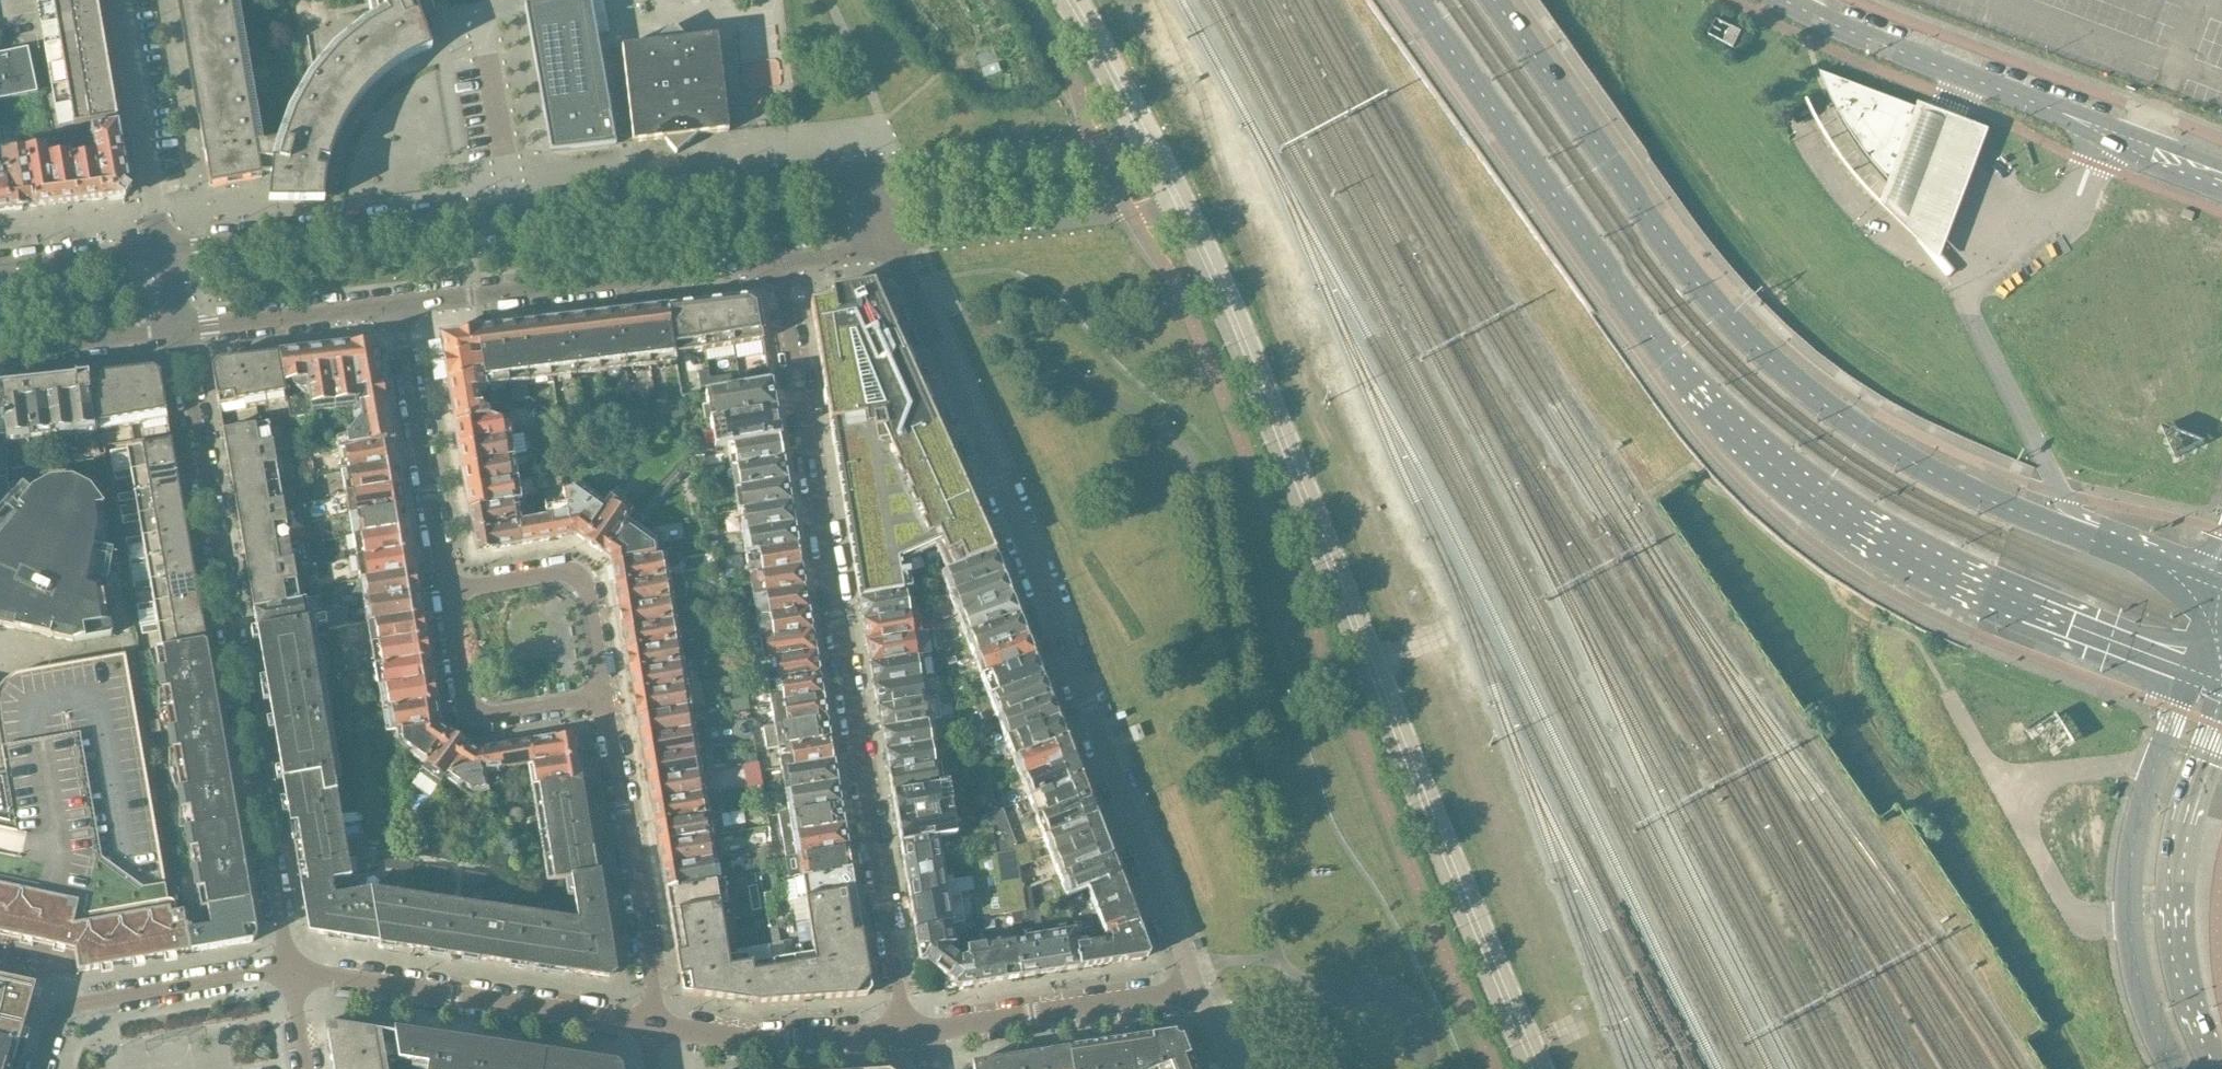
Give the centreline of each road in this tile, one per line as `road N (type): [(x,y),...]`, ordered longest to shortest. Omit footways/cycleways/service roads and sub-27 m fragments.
road 1 (secondary): [(1411,0),(1690,388),(1777,474),(1935,573),(2193,675)]
road 2 (secondary): [(2221,591),(1942,480),(1801,386),(1695,280),(1492,0)]
road 3 (secondary): [(1536,1068),(1183,212)]
road 4 (residential): [(1203,993),(1003,486),(898,249)]
road 5 (residential): [(785,268),(918,1037)]
road 6 (residential): [(869,170),(165,253)]
road 7 (residential): [(181,334),(288,968)]
road 8 (secondary): [(2193,675),(2138,833),(2133,885),(2144,988),(2177,1068)]
road 9 (residential): [(401,308),(785,268)]
road 10 (residential): [(288,968),(652,1026)]
road 11 (secondary): [(2218,1068),(2187,985),(2175,912),(2187,815),(2221,722)]
road 12 (unclassified): [(2109,137),(1782,0)]
road 13 (residential): [(652,1026),(654,988),(601,696)]
road 14 (residential): [(288,968),(69,1007),(56,1016),(39,1068)]
road 15 (residential): [(918,1037),(1203,993)]
road 16 (residential): [(898,249),(1183,212)]
road 17 (residential): [(447,591),(401,308)]
road 18 (residential): [(1143,132),(869,170)]
road 19 (residential): [(652,1026),(762,1042),(918,1037)]
road 20 (residential): [(601,696),(473,718),(463,710),(447,591)]
road 21 (residential): [(165,253),(119,0)]
road 22 (residential): [(601,696),(587,586),(560,571),(447,591)]
road 23 (residential): [(181,334),(401,308)]
road 24 (residential): [(0,352),(181,334)]
road 25 (residential): [(165,253),(0,269)]
road 26 (residential): [(2221,183),(2109,137)]

